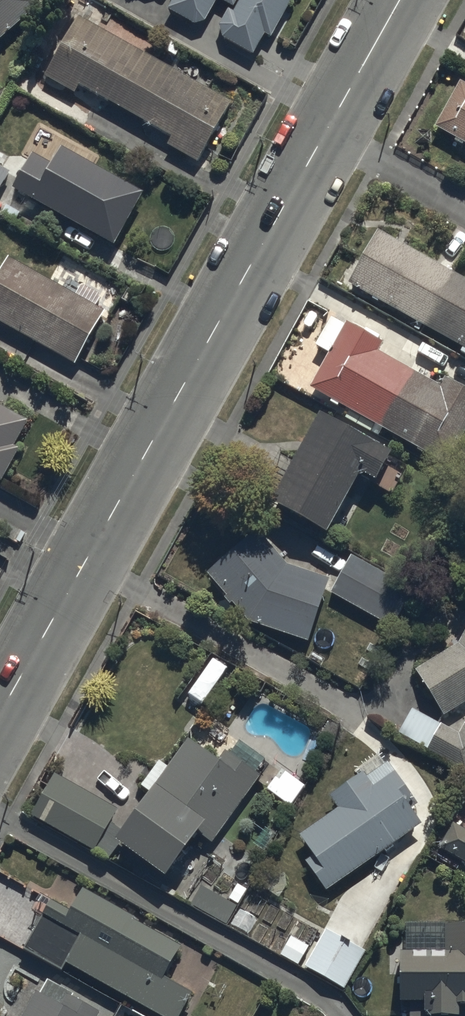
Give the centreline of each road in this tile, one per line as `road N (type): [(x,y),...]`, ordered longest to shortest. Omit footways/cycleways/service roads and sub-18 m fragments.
road 1 (tertiary): [(399,0),(0,712)]
road 2 (residential): [(344,1015),(0,814)]

